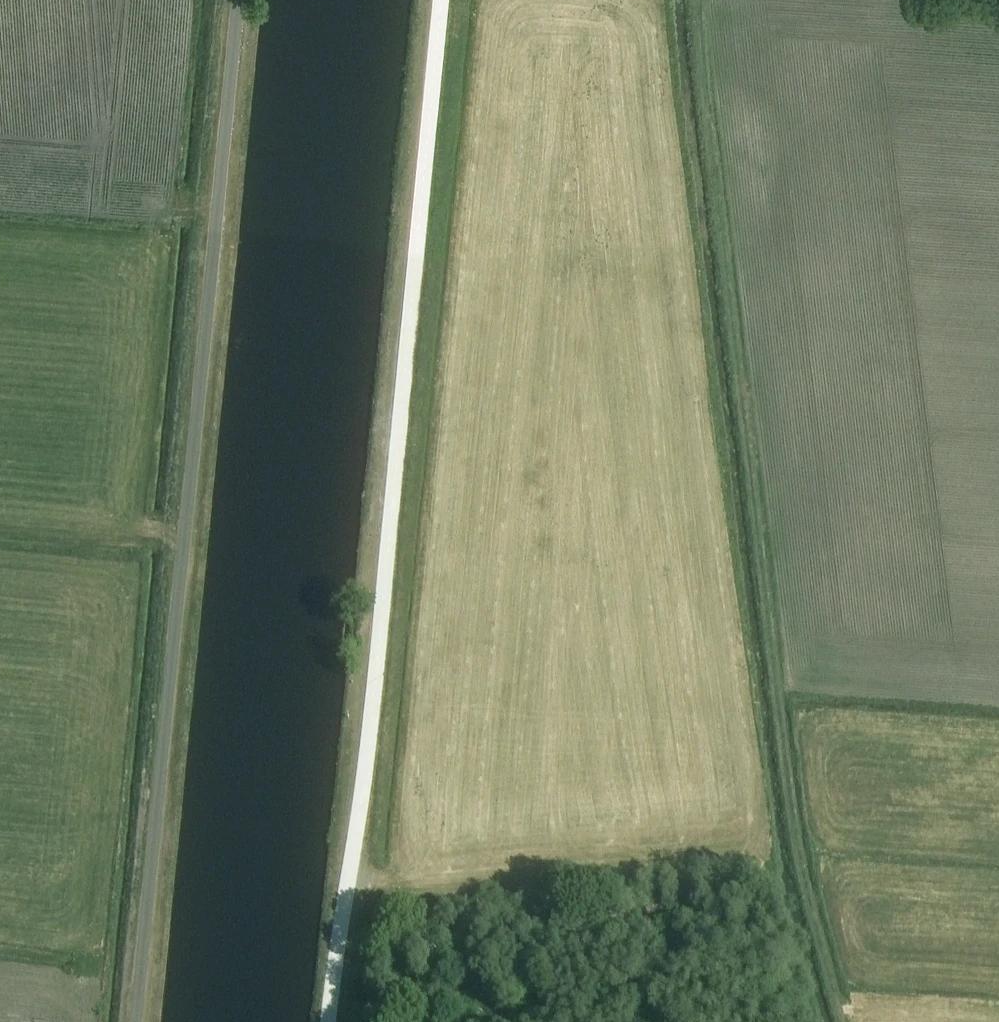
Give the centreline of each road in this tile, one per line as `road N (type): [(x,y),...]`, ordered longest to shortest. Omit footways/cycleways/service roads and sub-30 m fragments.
road 1 (track): [(845,1021),(806,871),(698,0)]
road 2 (unclassified): [(135,1021),(241,0)]

